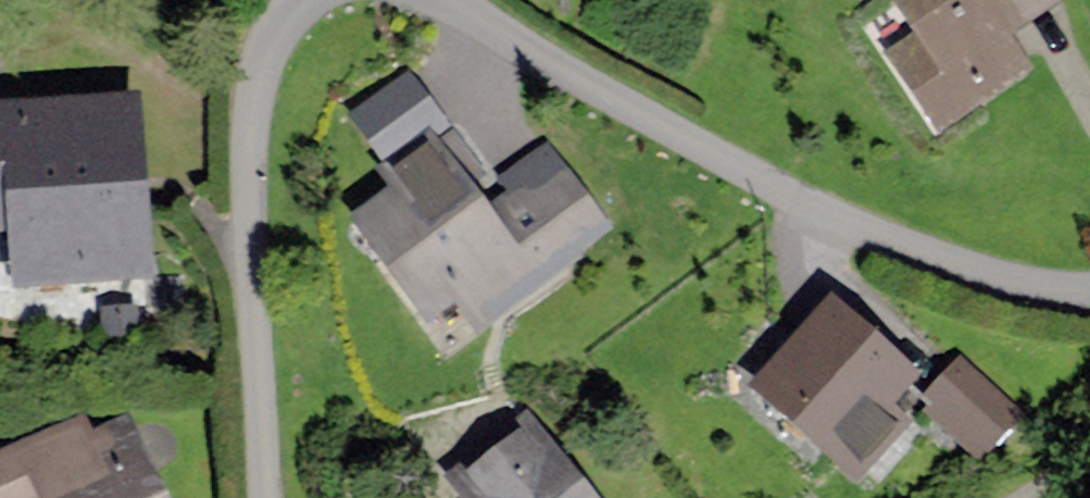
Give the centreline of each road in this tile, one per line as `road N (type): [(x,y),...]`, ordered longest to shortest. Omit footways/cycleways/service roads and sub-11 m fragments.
road 1 (residential): [(1089,292),(920,249),(809,203),(437,0)]
road 2 (residential): [(305,0),(264,60),(251,139),(264,497)]

